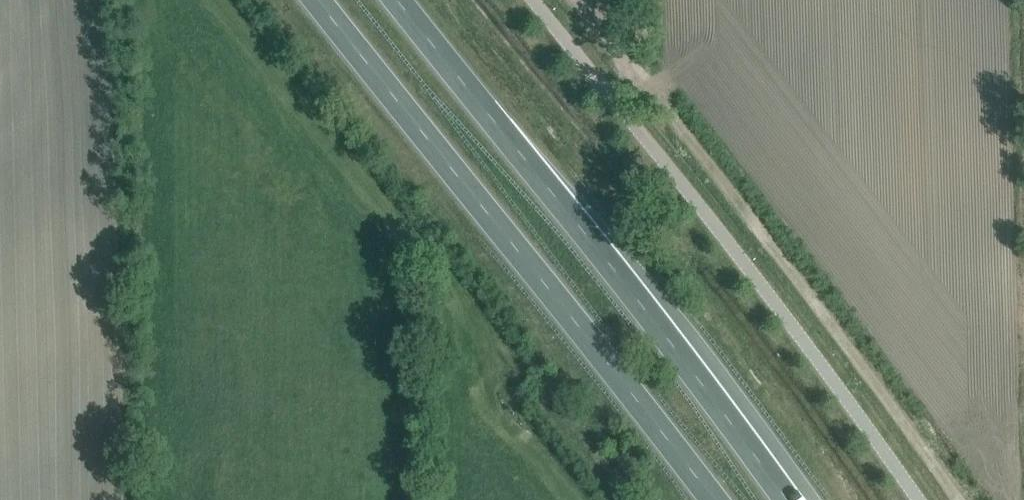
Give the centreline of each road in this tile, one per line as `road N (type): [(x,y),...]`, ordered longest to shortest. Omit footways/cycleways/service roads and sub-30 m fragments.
road 1 (trunk): [(318,0),(714,499)]
road 2 (trunk): [(786,499),(398,0)]
road 3 (track): [(958,499),(831,321),(577,0)]

